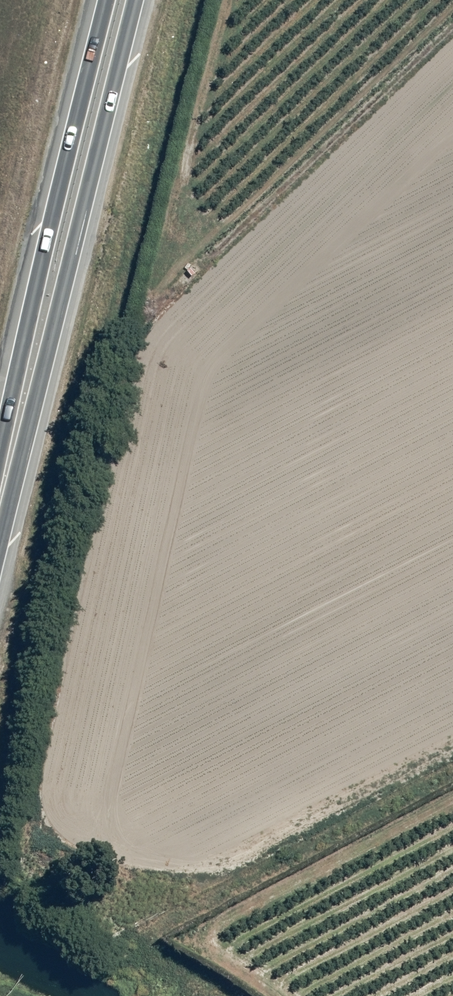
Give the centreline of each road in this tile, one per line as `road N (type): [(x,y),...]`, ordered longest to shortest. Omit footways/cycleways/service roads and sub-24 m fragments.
road 1 (trunk): [(135,0),(0,532)]
road 2 (trunk): [(0,417),(106,0)]

